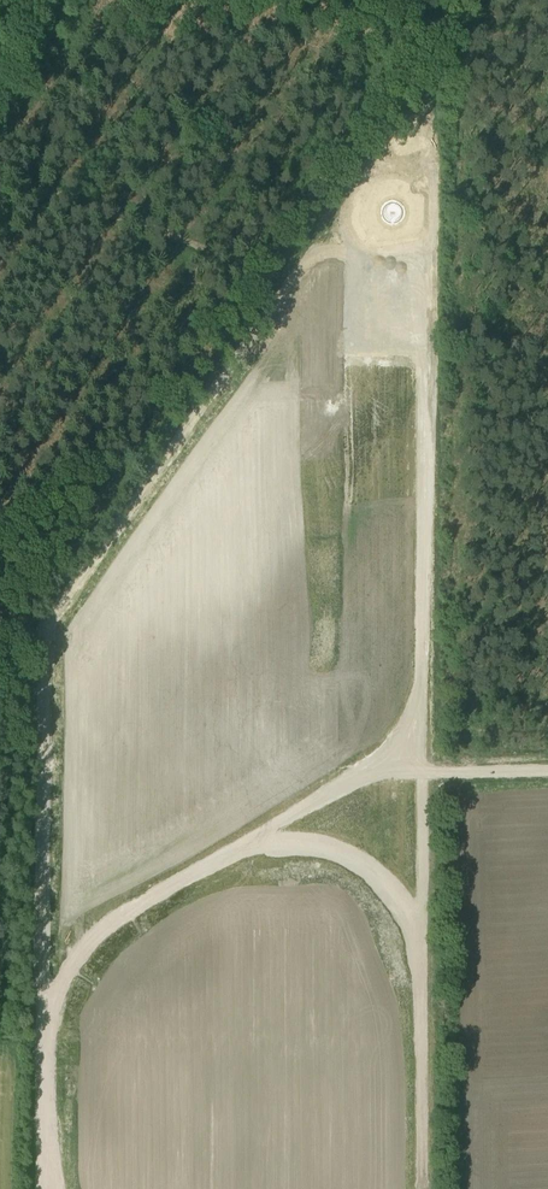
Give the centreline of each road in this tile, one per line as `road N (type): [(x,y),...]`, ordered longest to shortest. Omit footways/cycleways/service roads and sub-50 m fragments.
road 1 (track): [(547,771),(423,774),(431,262)]
road 2 (track): [(423,774),(344,785),(164,893),(87,951),(60,1004),(69,1188)]

